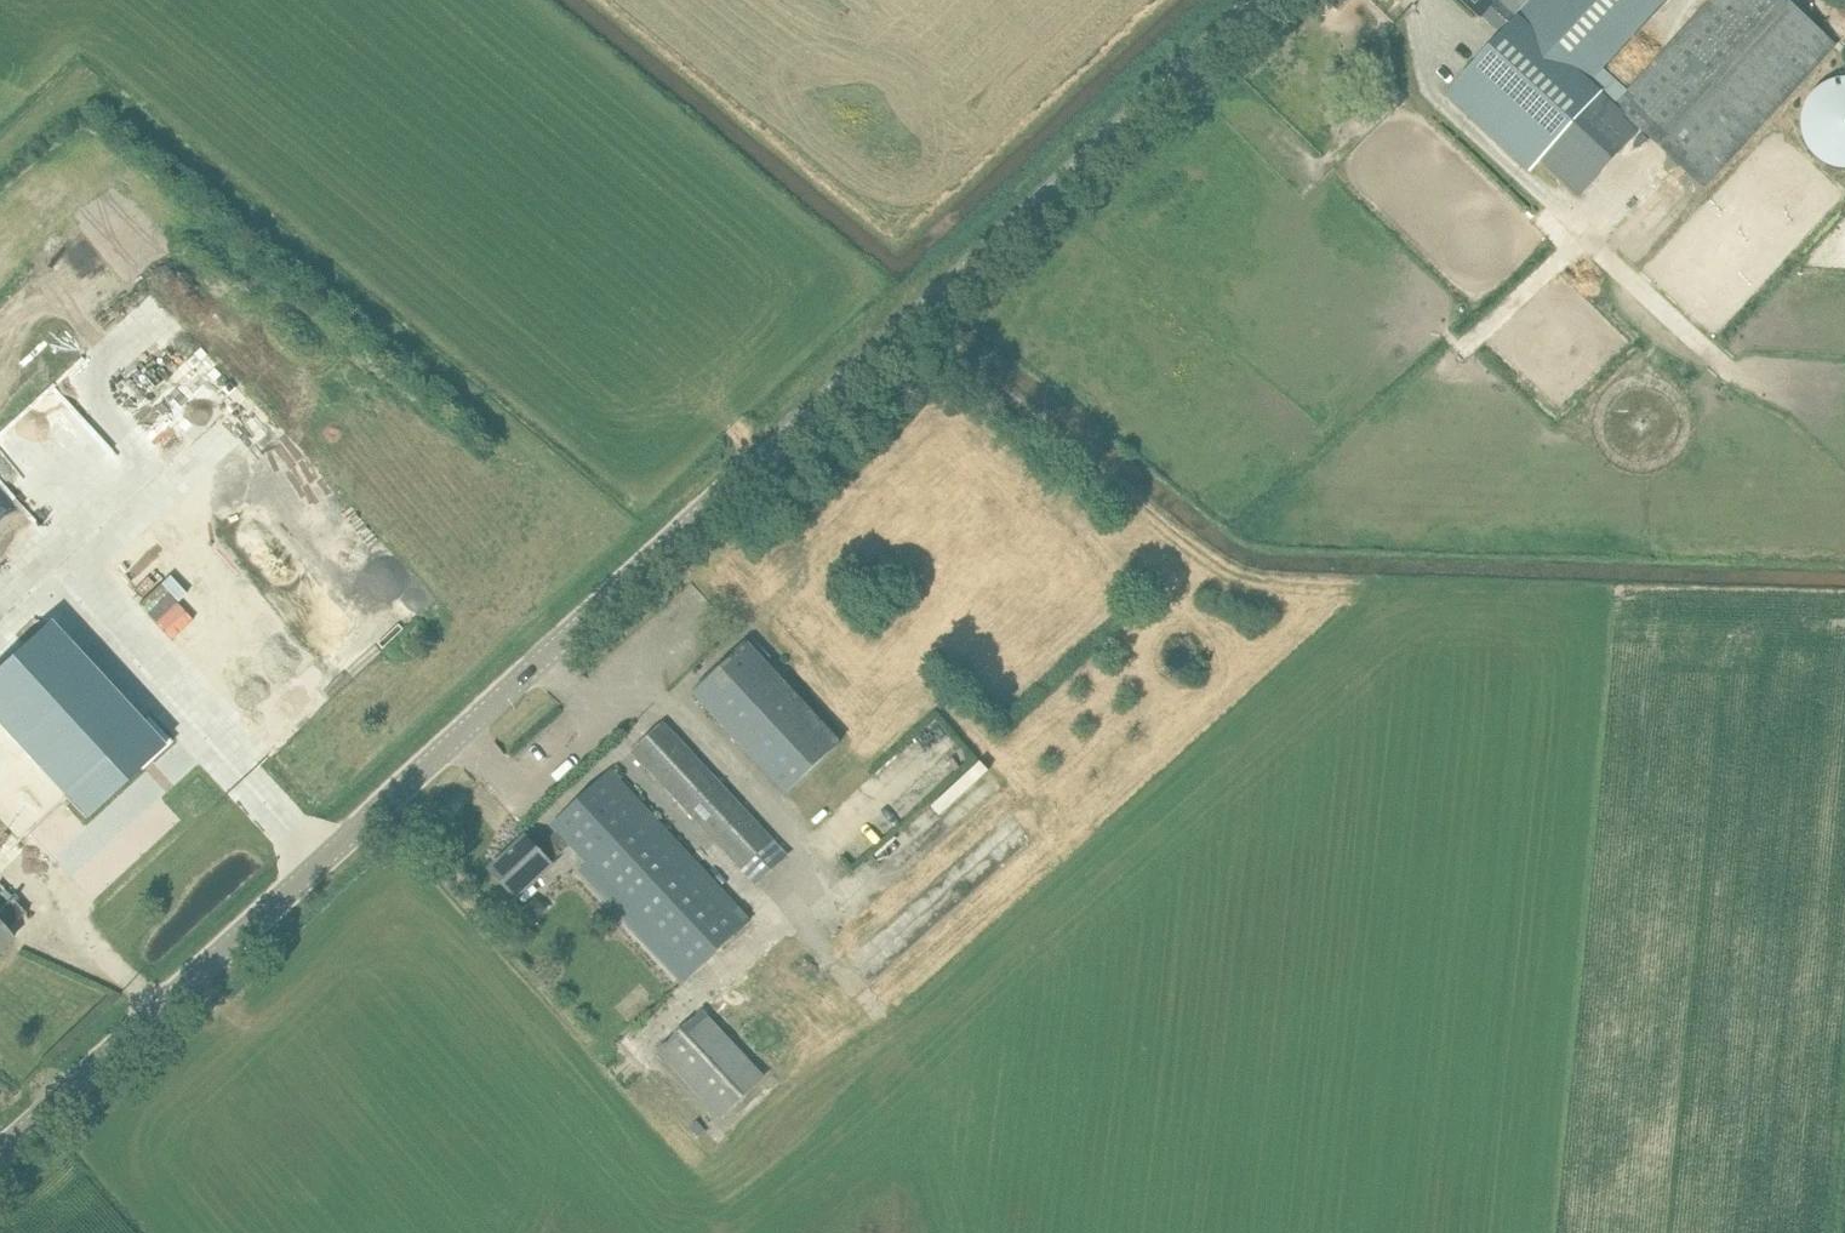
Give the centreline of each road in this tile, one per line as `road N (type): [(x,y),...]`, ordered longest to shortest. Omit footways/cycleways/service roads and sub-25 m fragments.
road 1 (tertiary): [(0,1153),(1262,0)]

